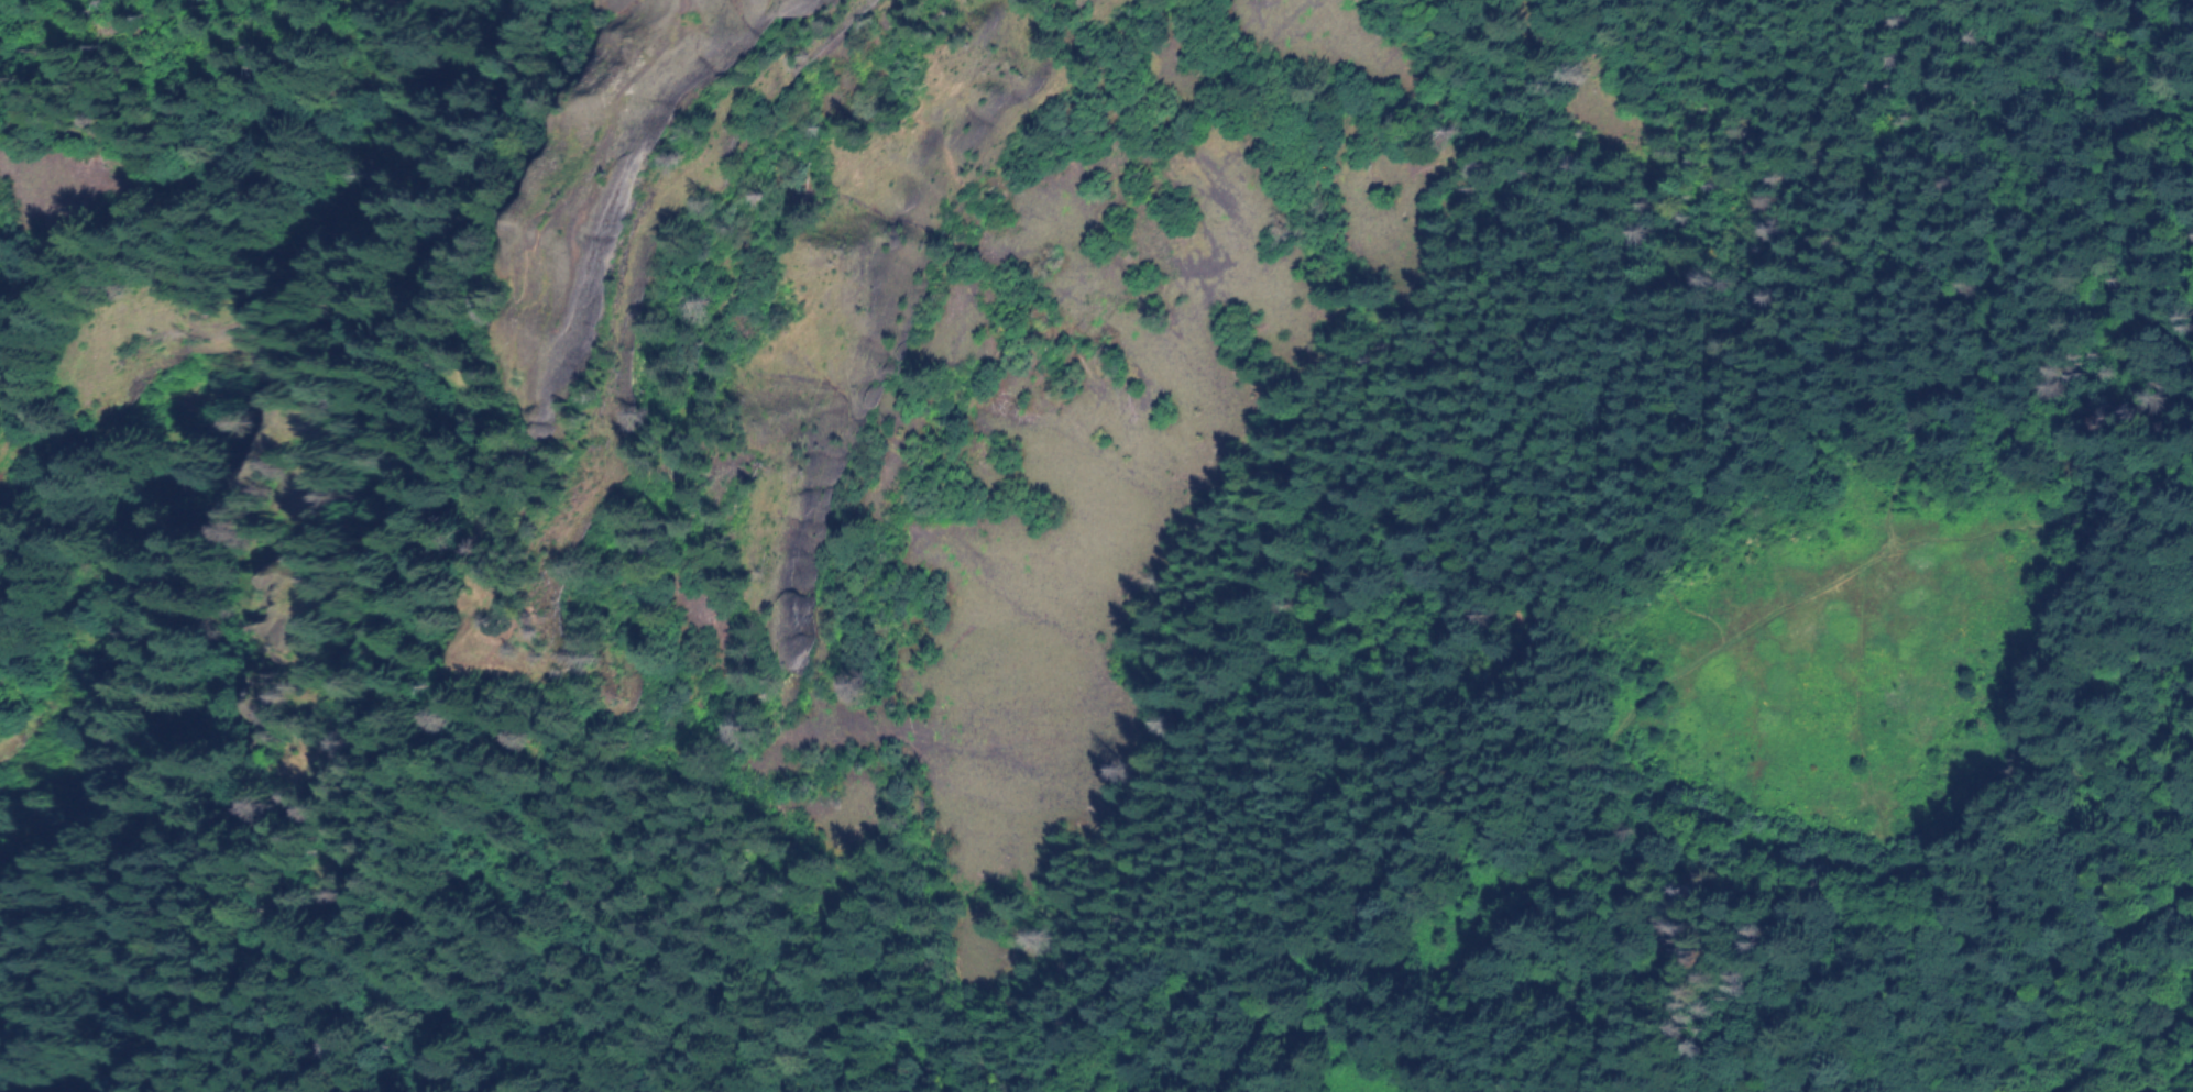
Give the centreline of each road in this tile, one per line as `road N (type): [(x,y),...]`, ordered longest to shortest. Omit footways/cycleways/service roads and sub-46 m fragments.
road 1 (track): [(1320,1091),(1313,1047),(1335,974),(1369,963),(1439,962),(1494,937),(1545,891),(1582,834),(1620,724),(1653,688),(1867,558),(1926,537),(2046,520)]

